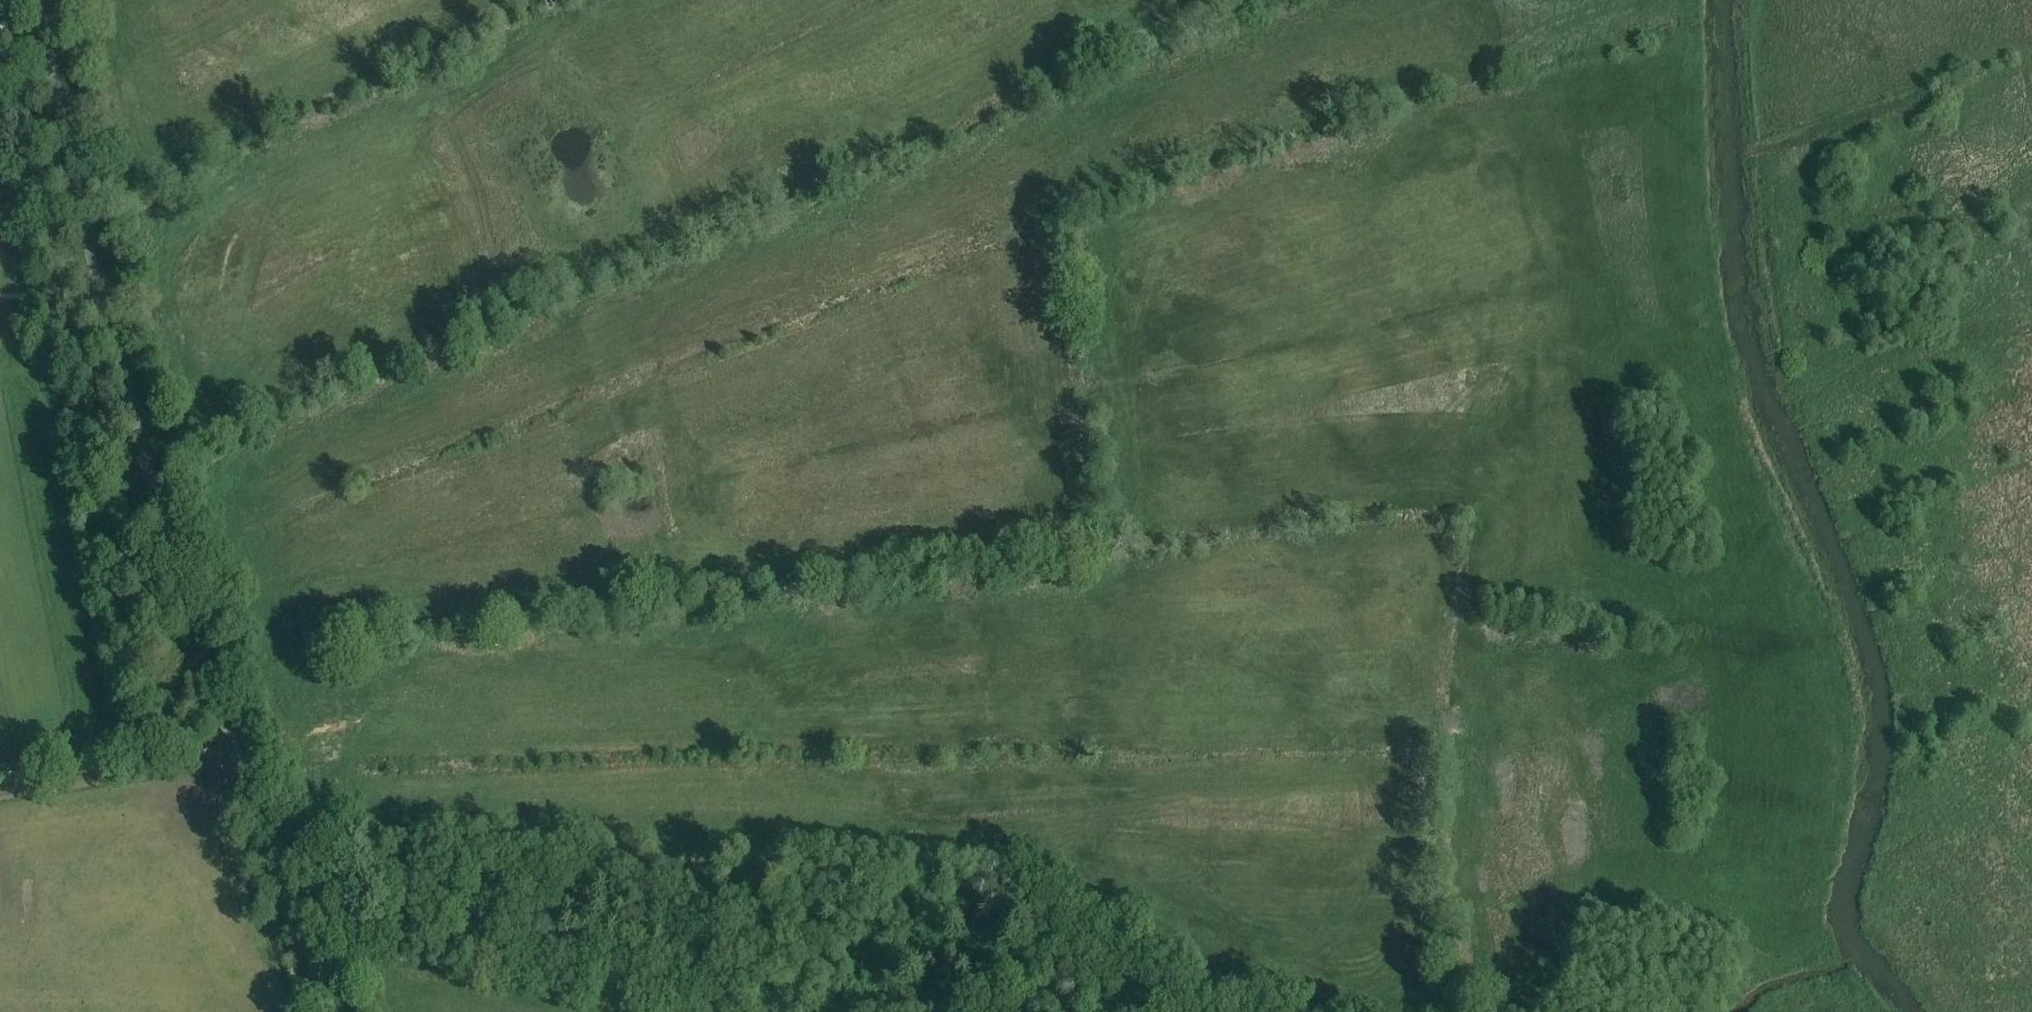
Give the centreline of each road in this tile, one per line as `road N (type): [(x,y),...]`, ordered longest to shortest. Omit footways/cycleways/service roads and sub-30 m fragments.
road 1 (unclassified): [(331,1011),(236,758),(162,518),(97,279),(38,0)]

